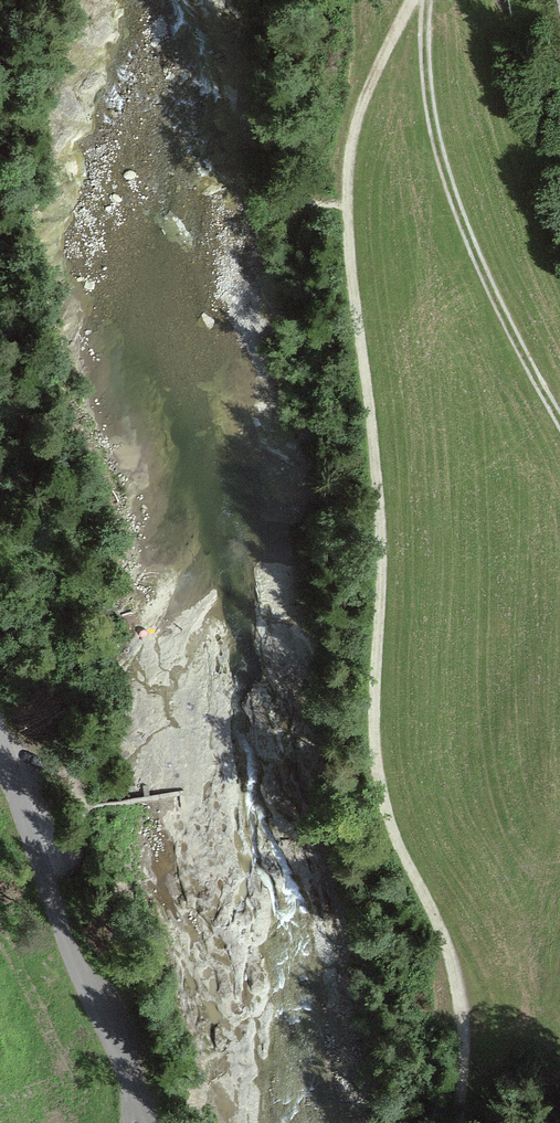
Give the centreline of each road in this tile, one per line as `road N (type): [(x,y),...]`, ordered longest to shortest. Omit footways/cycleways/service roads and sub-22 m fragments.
road 1 (track): [(458,1122),(466,1045),(451,951),(392,831),(380,773),(378,513),(350,280),(351,160),(366,99),(416,0)]
road 2 (track): [(559,417),(493,291),(449,181),(434,106),(434,0)]
road 3 (track): [(0,725),(85,973),(156,1122)]

